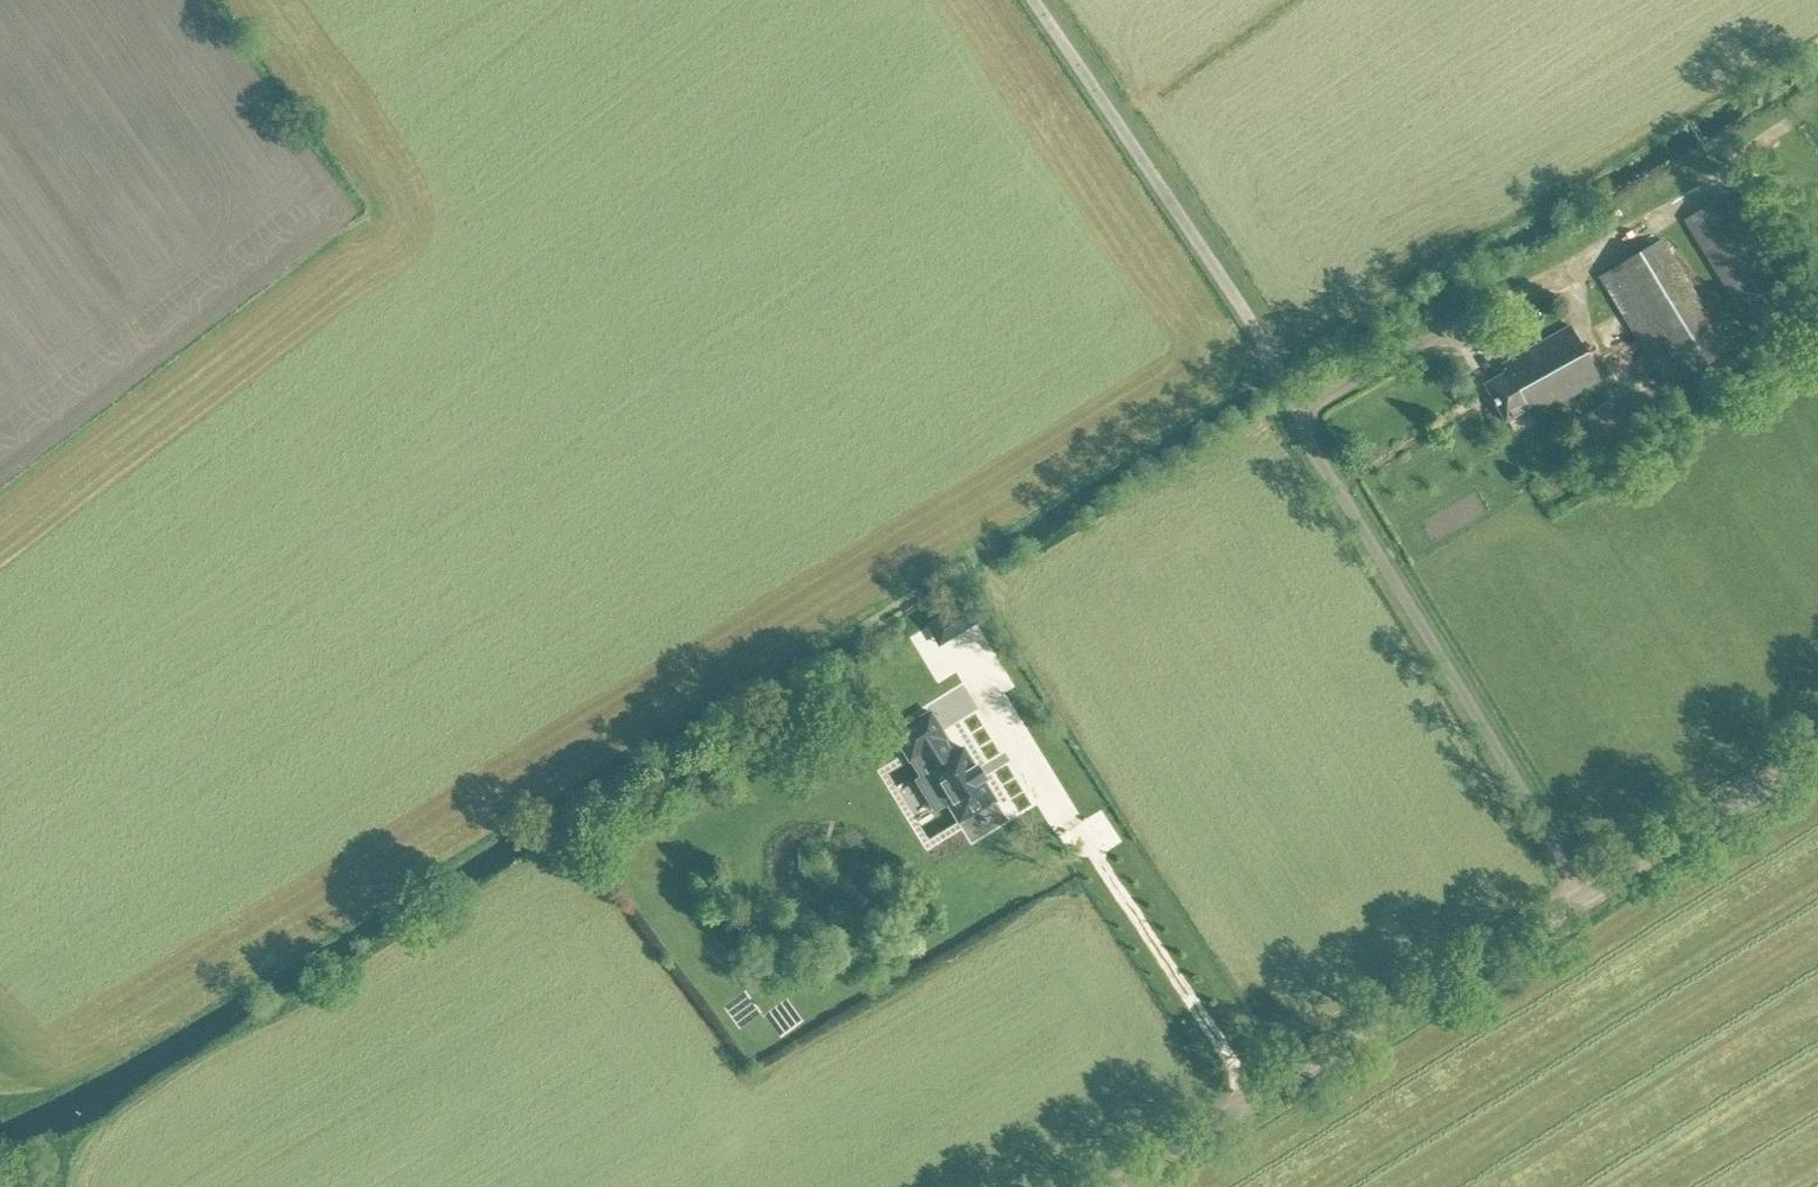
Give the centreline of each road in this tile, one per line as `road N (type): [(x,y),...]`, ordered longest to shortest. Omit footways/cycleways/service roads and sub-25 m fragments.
road 1 (unclassified): [(1109,1186),(1817,755)]

